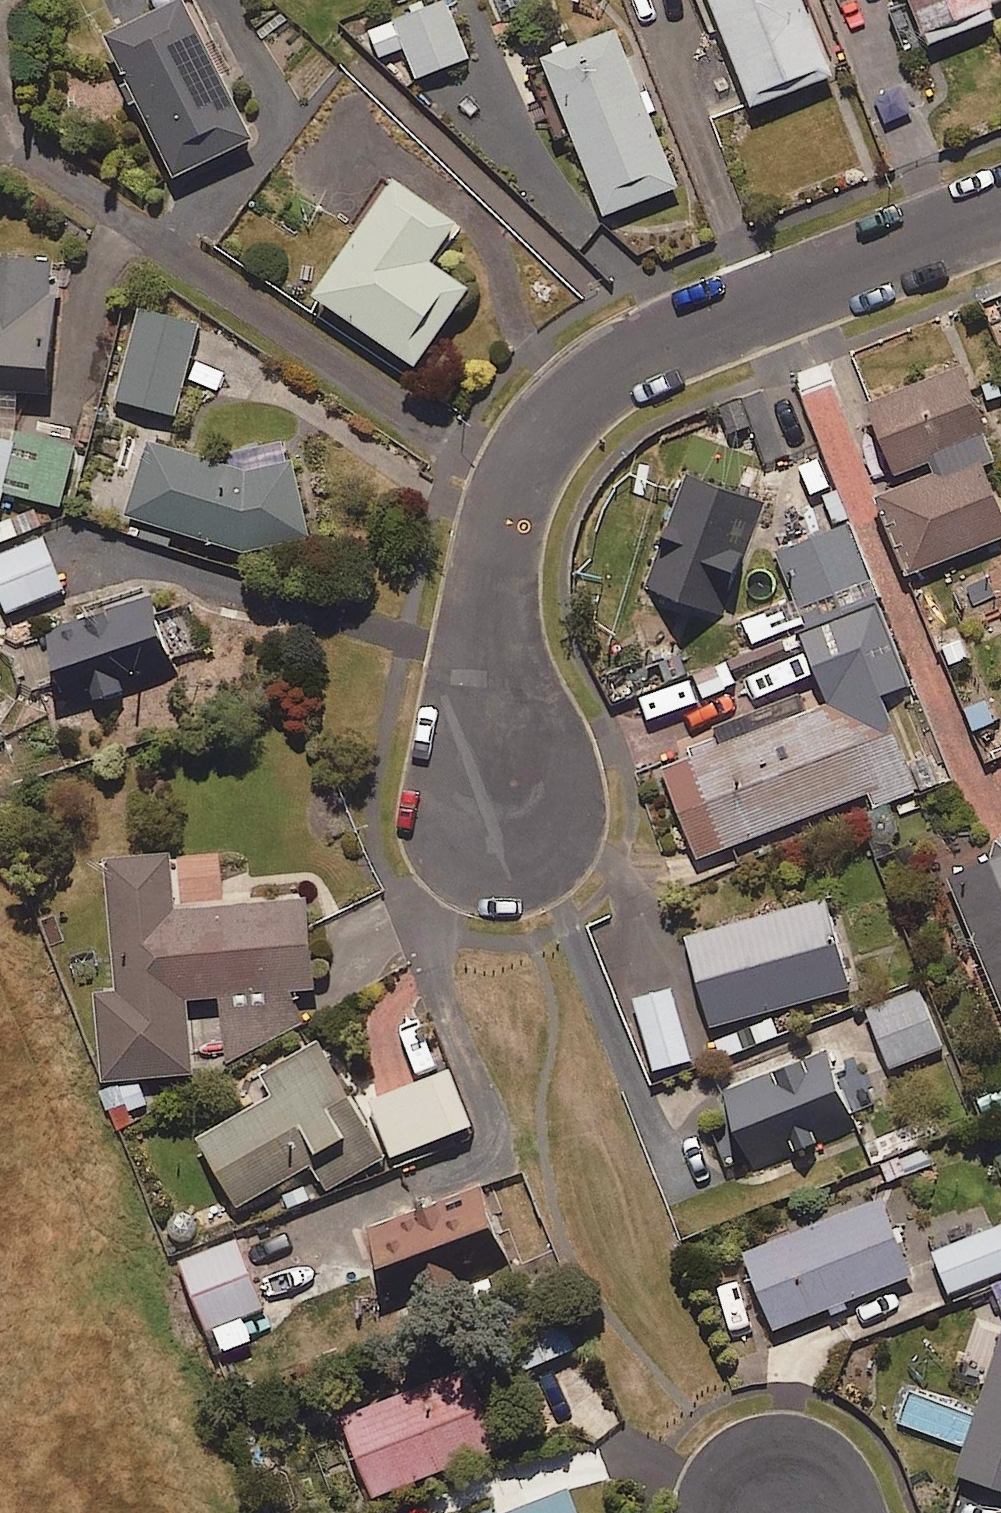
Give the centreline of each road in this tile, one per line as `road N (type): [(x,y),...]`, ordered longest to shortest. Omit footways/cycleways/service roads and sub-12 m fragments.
road 1 (residential): [(502,826),(491,657),(501,514),(524,456),(561,405),(615,362),(1000,209)]

